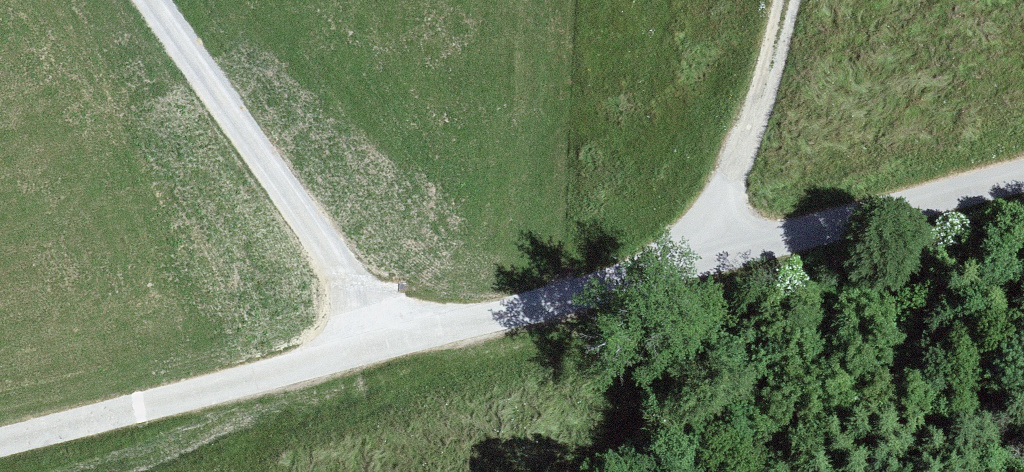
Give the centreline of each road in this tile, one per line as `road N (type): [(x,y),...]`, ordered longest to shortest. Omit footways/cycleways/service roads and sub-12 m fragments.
road 1 (unclassified): [(719,259),(0,443)]
road 2 (track): [(395,342),(161,0)]
road 3 (unclassified): [(719,259),(1023,181)]
road 4 (track): [(786,0),(719,259)]

